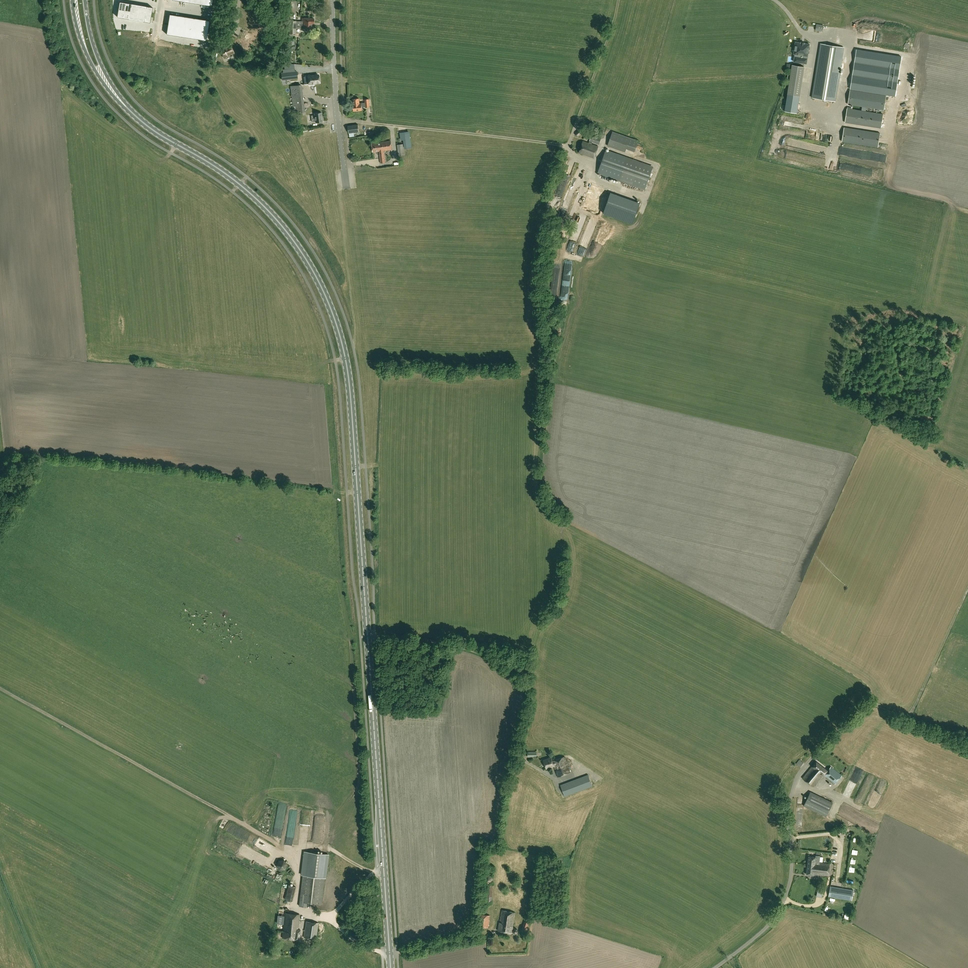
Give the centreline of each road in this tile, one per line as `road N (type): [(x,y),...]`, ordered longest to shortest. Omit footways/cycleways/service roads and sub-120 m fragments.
road 1 (primary): [(391,967),(348,370),(334,315),(274,217),(122,101)]
road 2 (track): [(0,687),(279,842),(303,868)]
road 3 (unclassified): [(716,967),(771,923),(786,896),(793,786),(822,747)]
road 4 (track): [(822,747),(872,703),(914,707),(967,588)]
road 5 (residential): [(347,189),(333,0)]

